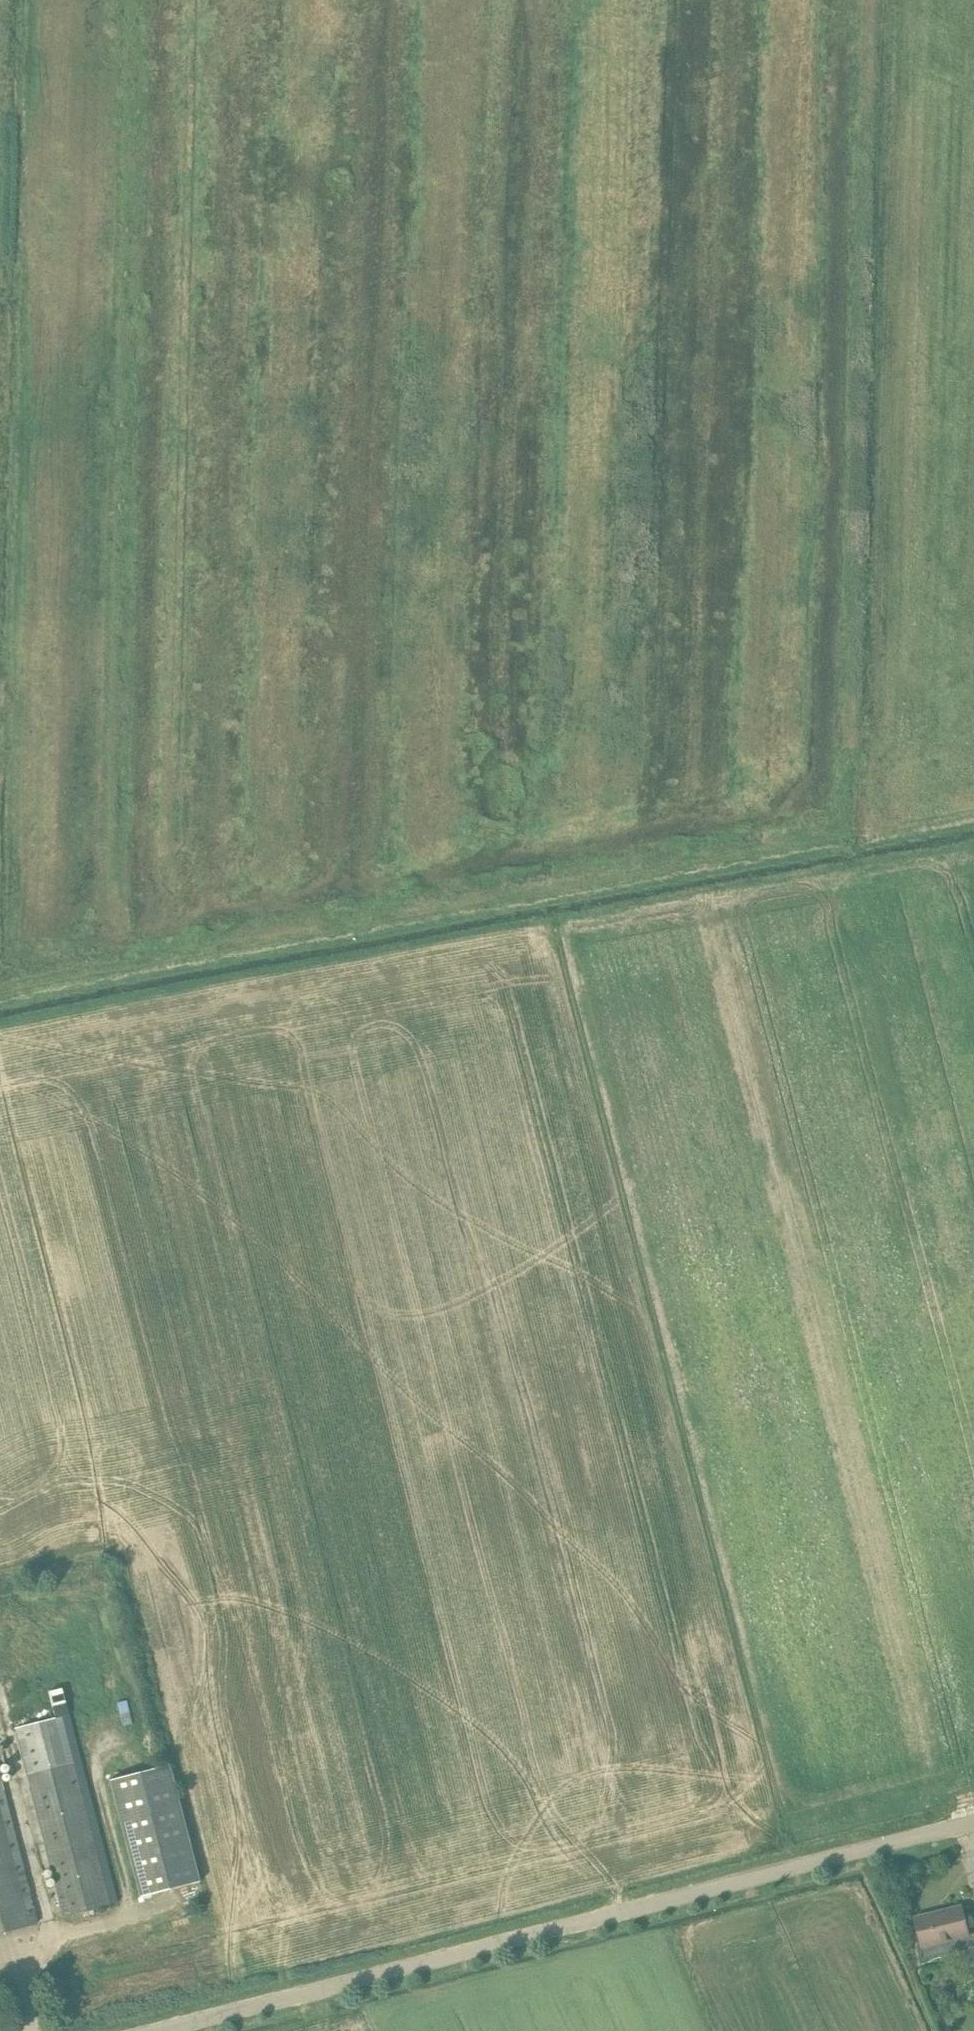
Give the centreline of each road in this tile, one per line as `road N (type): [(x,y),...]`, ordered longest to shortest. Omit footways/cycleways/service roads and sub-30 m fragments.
road 1 (unclassified): [(124,2030),(973,1813)]

